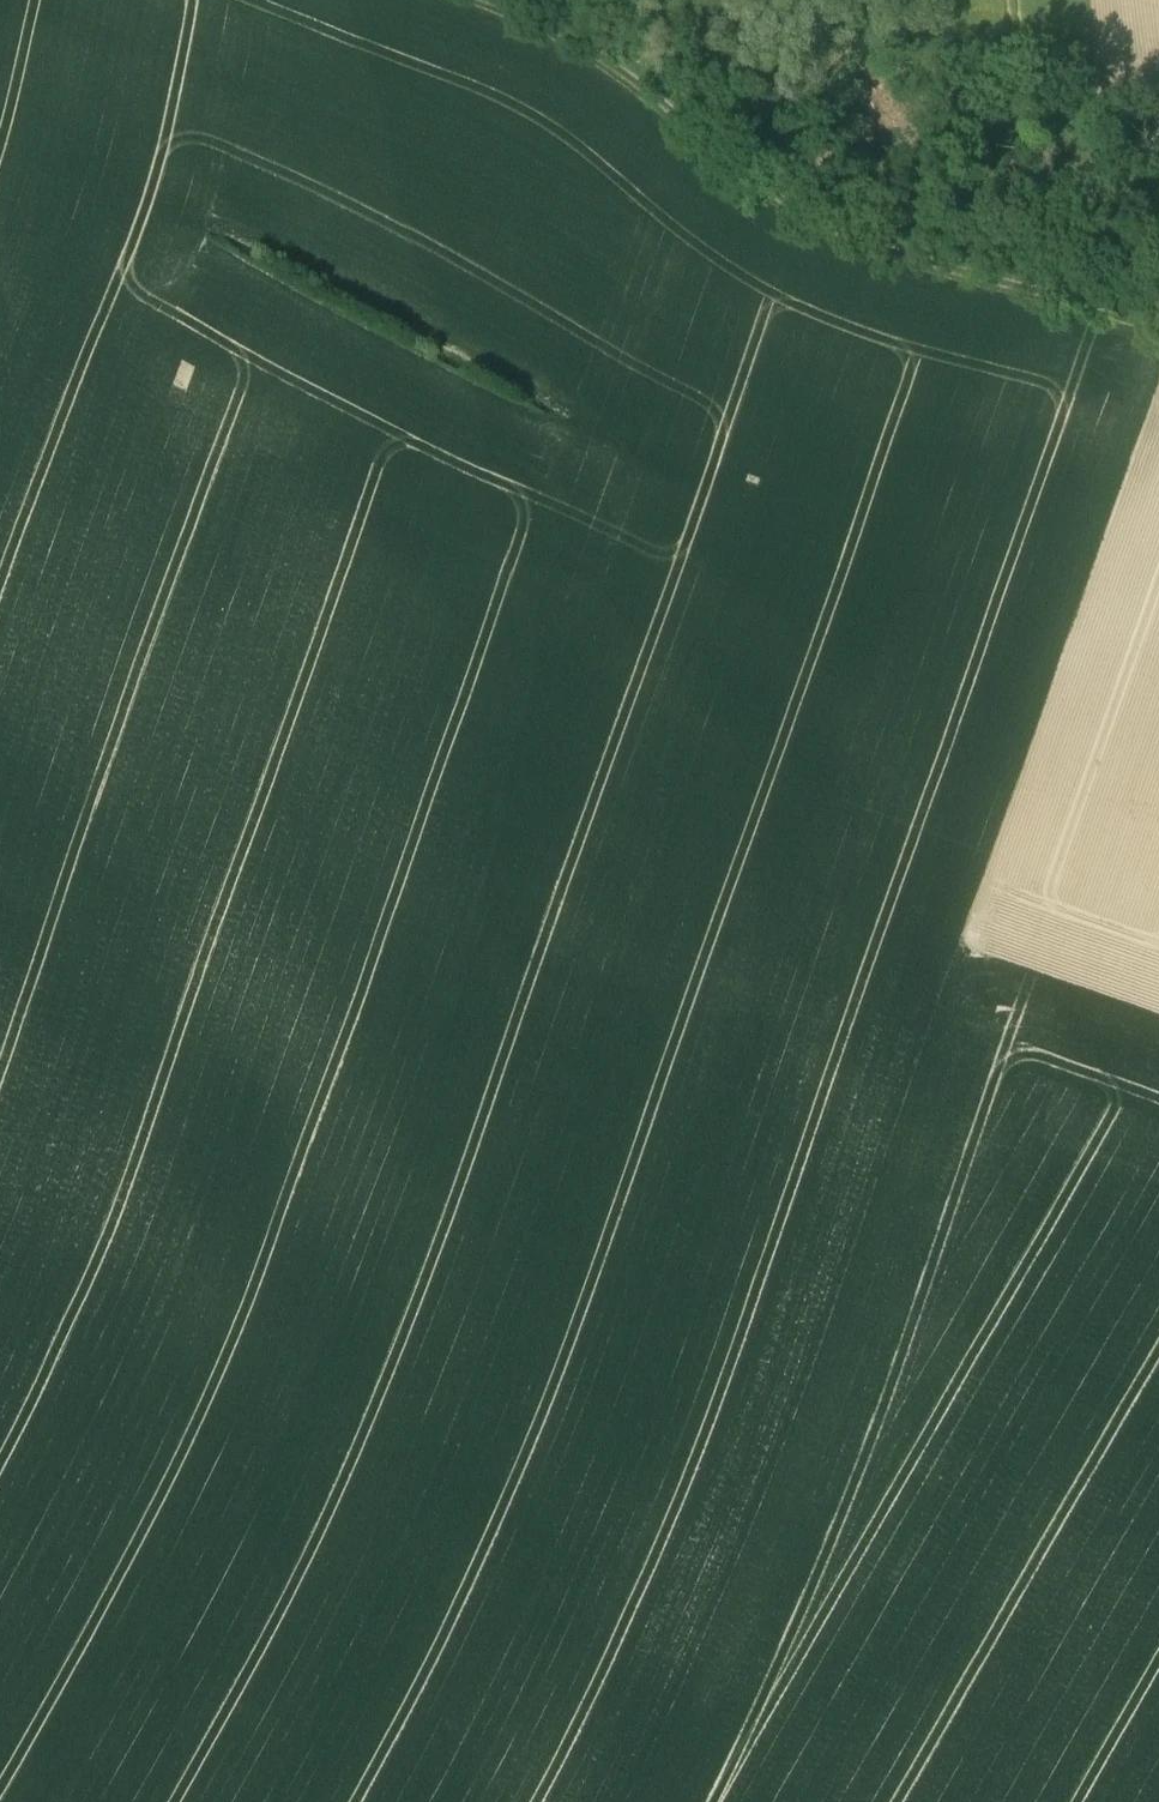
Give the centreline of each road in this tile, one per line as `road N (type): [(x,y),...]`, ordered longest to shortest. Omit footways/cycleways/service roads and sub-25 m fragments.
road 1 (track): [(487,0),(805,202),(974,269),(1158,308)]

